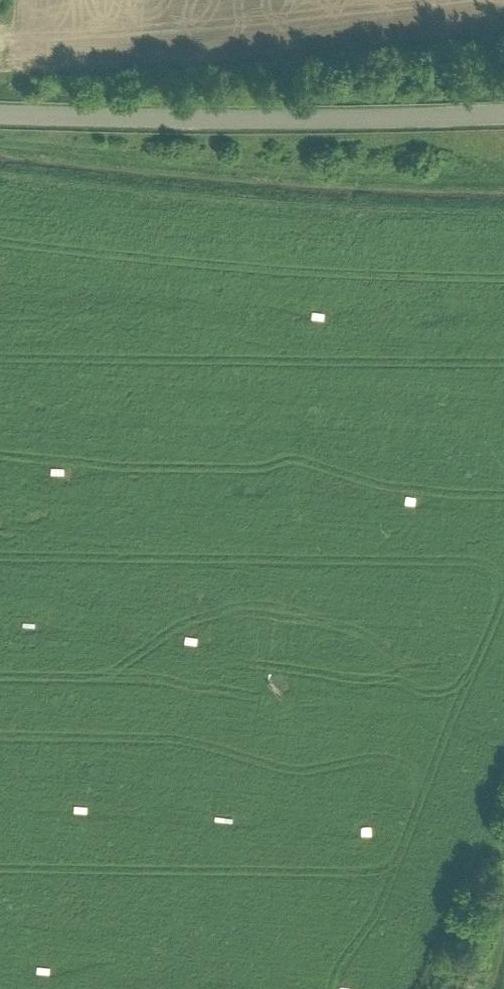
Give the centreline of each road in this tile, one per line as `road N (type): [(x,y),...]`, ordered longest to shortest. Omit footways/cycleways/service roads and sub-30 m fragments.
road 1 (residential): [(503,106),(0,112)]

